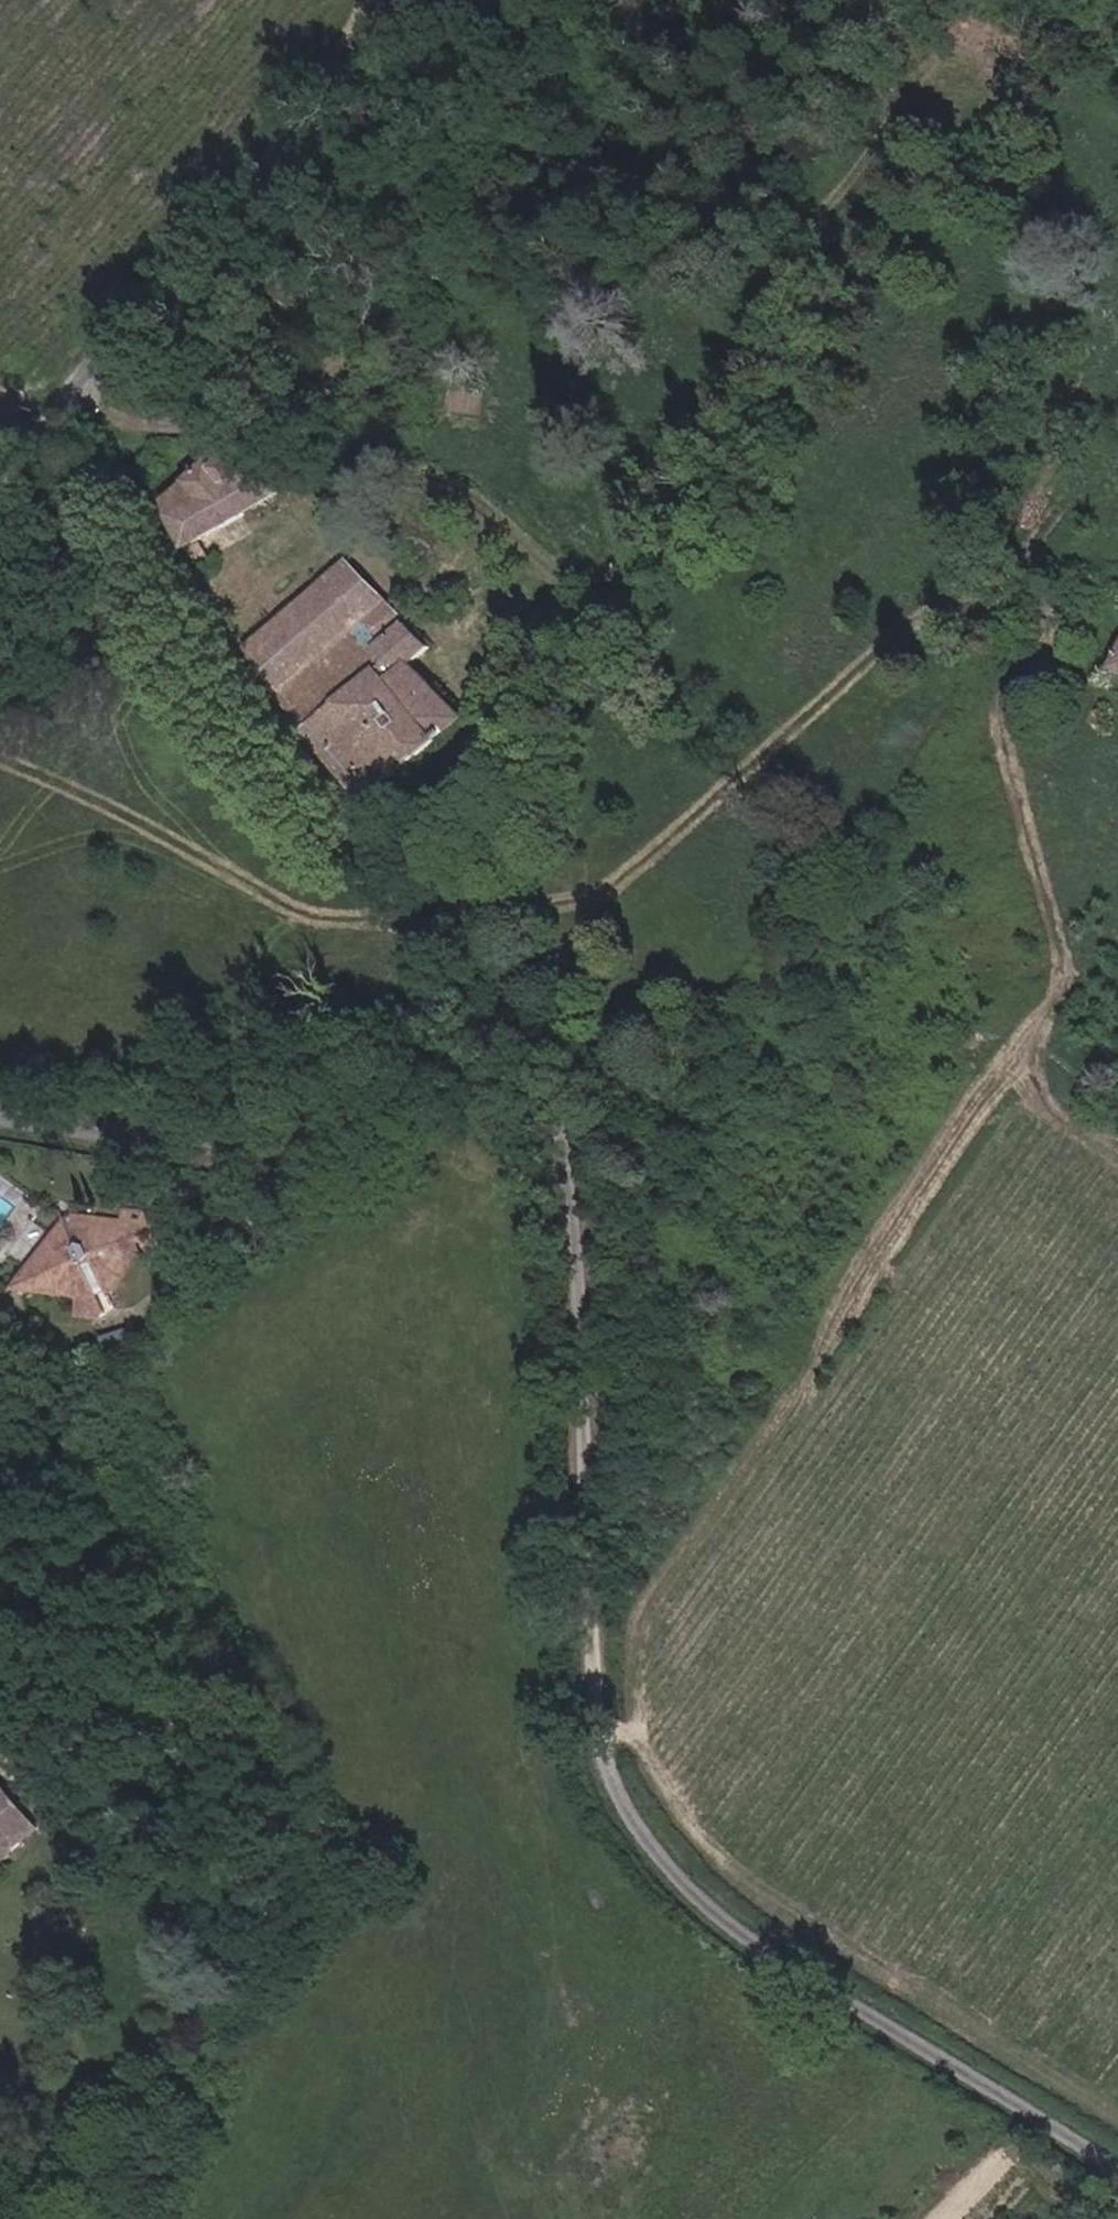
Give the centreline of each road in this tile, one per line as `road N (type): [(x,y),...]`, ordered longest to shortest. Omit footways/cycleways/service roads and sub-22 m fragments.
road 1 (unclassified): [(0,1111),(274,1167),(322,1164),(363,1136),(482,1085),(534,1094),(575,1146),(615,1748),(657,1855),(692,1892),(1117,2167)]
road 2 (unclassified): [(406,0),(0,486)]

